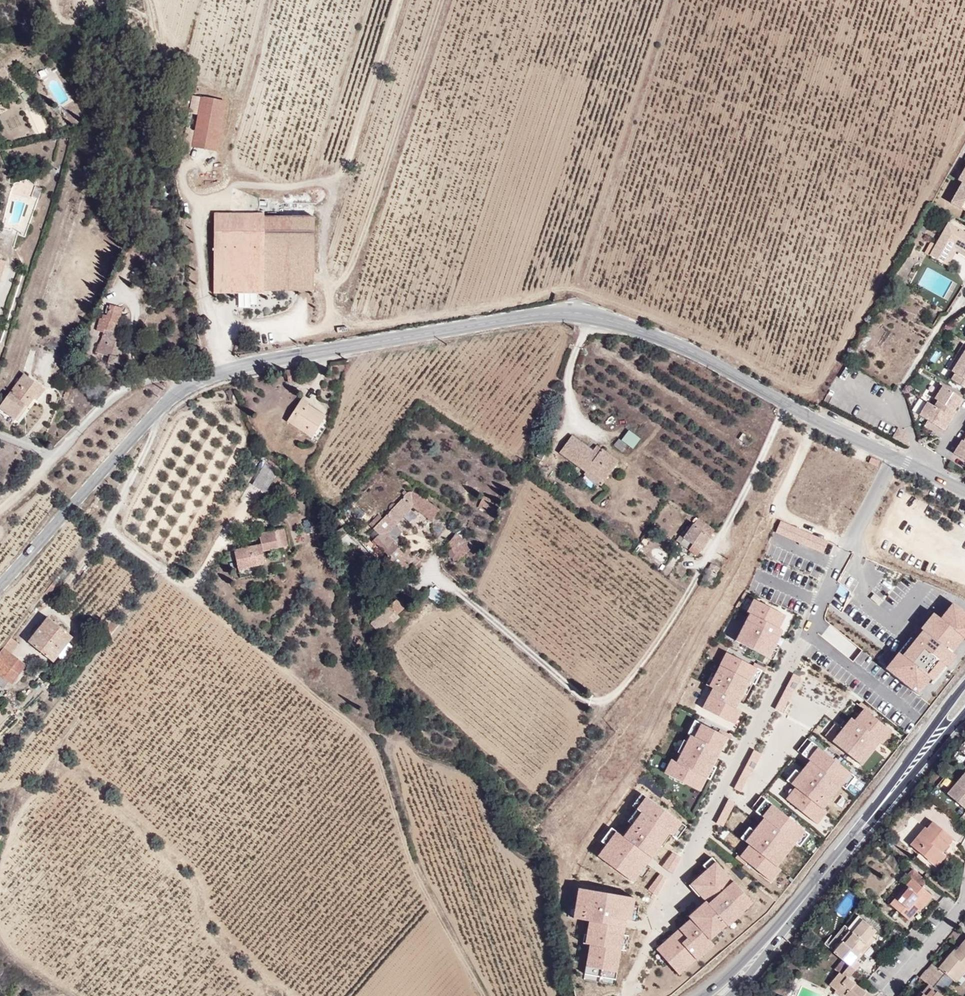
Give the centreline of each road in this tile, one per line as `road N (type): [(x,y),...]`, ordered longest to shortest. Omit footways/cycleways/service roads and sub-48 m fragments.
road 1 (tertiary): [(197,382),(477,324),(548,314),(598,318),(668,342),(964,491)]
road 2 (tertiary): [(0,587),(138,431),(197,382)]
road 3 (residential): [(197,382),(153,380),(126,390),(51,455),(0,436)]
road 4 (secondary): [(903,778),(765,948)]
road 5 (residential): [(964,895),(885,995)]

